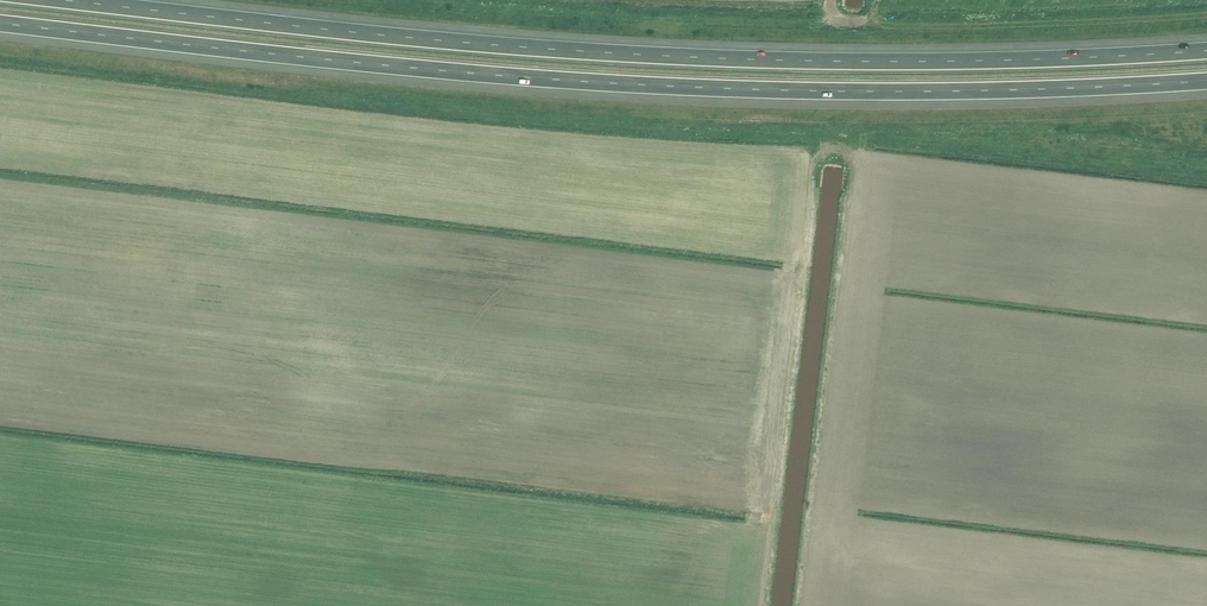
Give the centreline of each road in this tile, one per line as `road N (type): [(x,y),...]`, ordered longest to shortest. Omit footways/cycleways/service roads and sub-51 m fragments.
road 1 (motorway): [(0,24),(671,87),(927,92),(1206,81)]
road 2 (motorway): [(1206,51),(922,62),(666,56),(57,0)]

